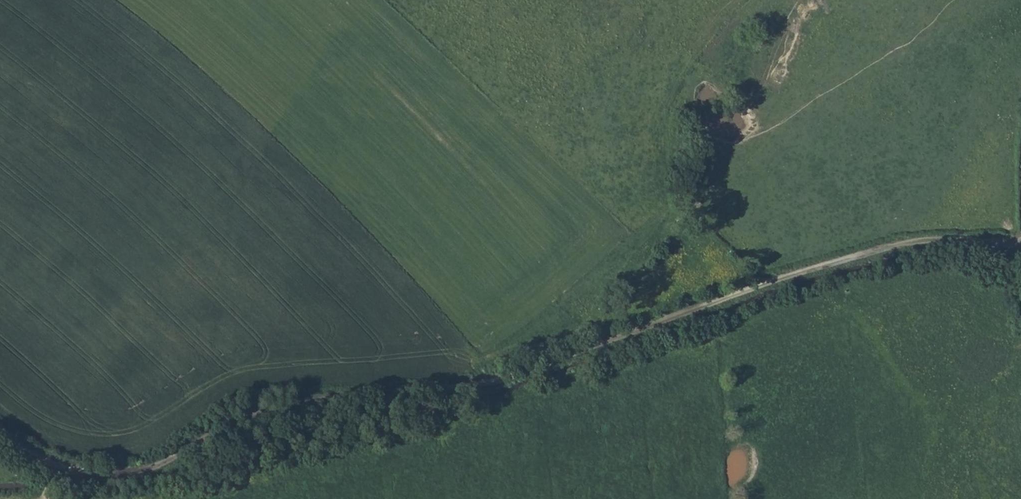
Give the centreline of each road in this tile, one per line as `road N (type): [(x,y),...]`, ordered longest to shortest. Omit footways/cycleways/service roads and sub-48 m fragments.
road 1 (track): [(0,427),(59,465),(93,473),(134,470),(264,407),(498,382),(852,257),(921,239),(1020,242)]

